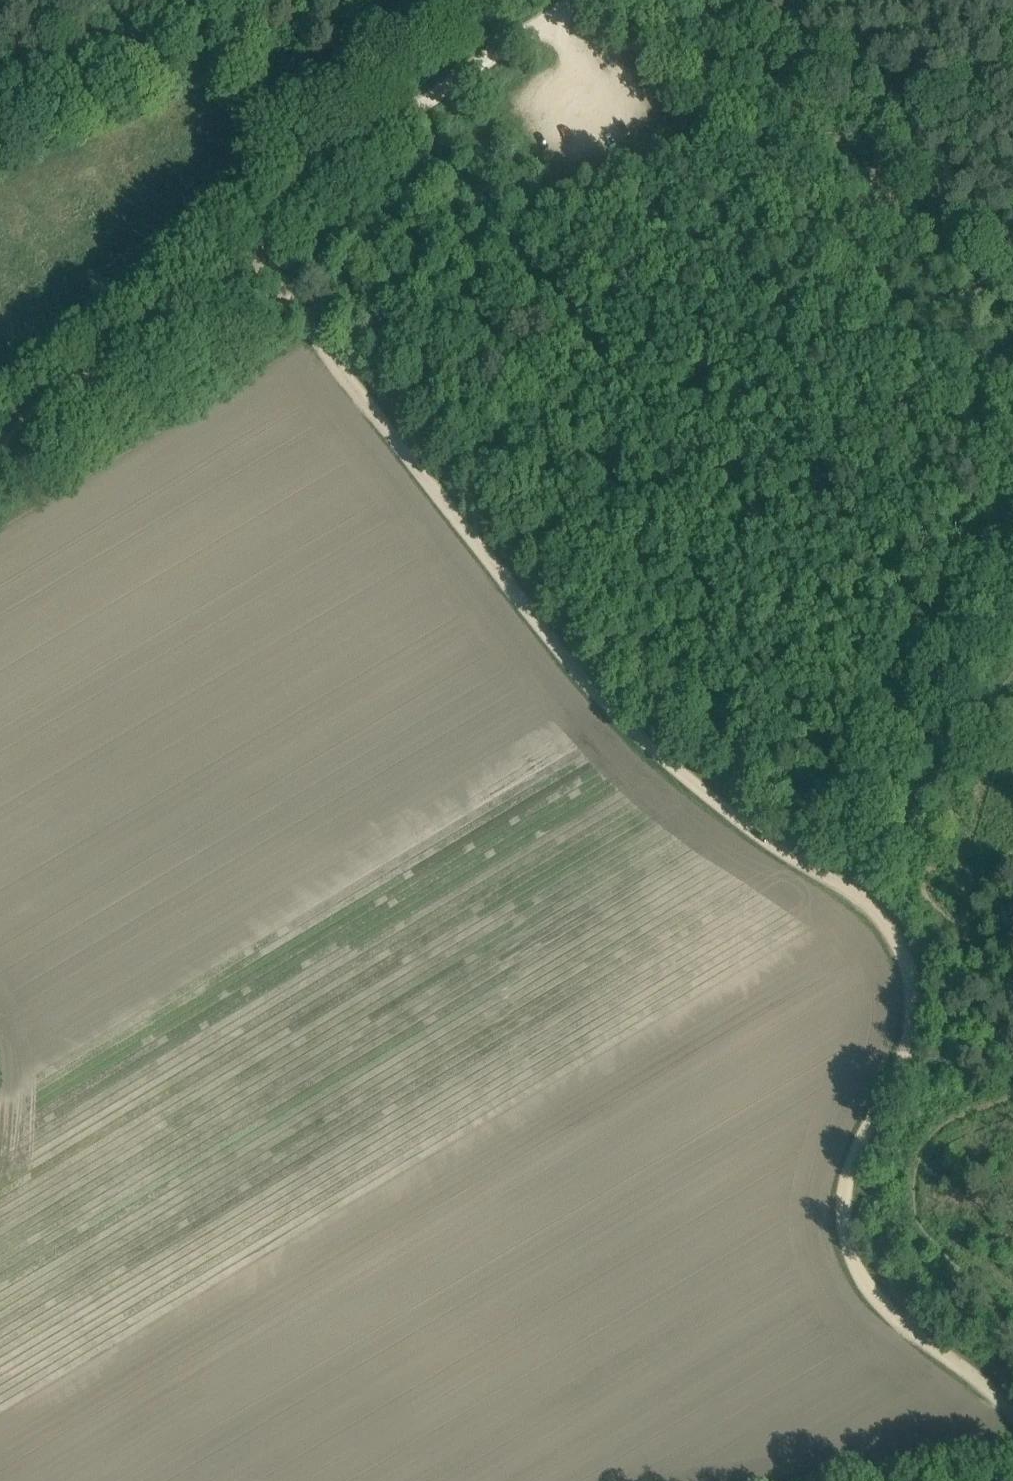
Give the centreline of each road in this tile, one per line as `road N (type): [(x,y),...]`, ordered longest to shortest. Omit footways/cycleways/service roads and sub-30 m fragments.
road 1 (track): [(1012,1391),(840,1253),(923,988),(899,931),(687,770),(468,528),(254,235)]
road 2 (track): [(304,193),(579,0)]
road 3 (track): [(254,235),(0,439)]

